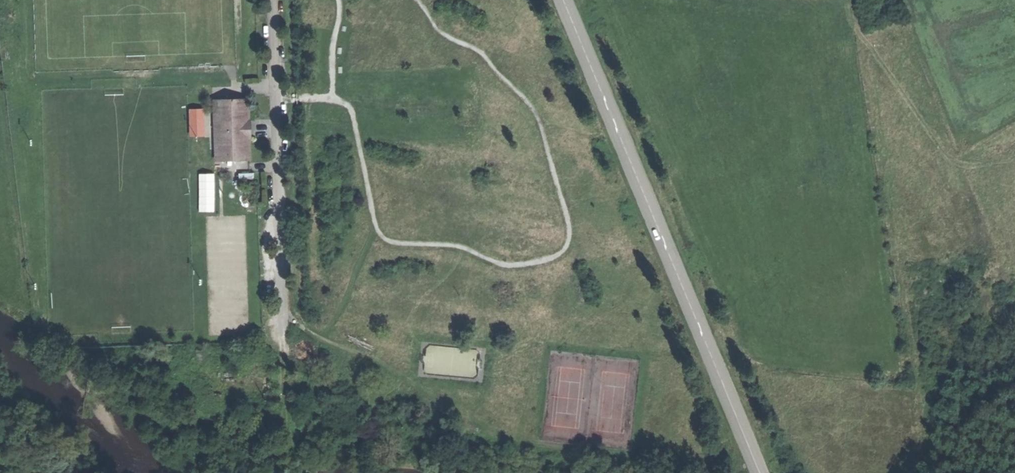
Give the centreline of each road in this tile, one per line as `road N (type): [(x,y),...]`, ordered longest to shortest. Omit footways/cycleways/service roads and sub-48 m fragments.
road 1 (tertiary): [(565,0),(759,472)]
road 2 (track): [(285,316),(392,369),(493,433),(617,453)]
road 3 (unclassified): [(273,0),(286,330)]

